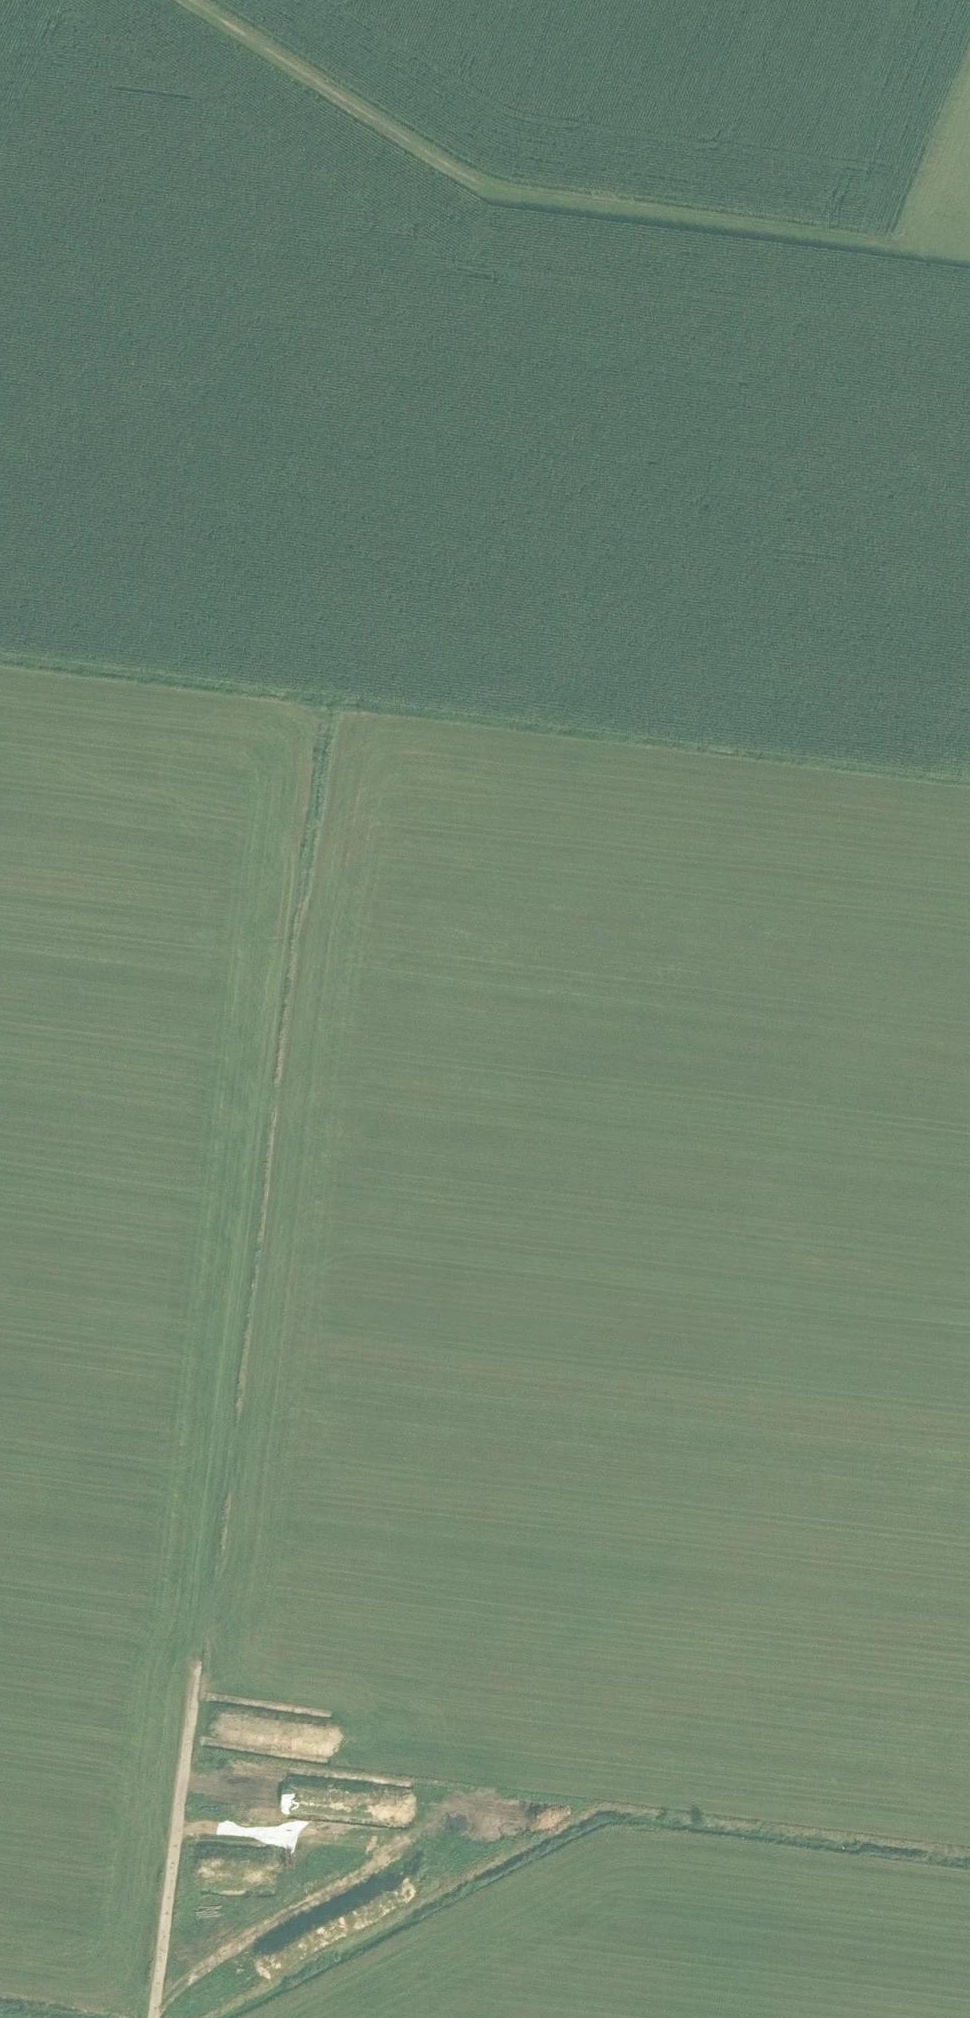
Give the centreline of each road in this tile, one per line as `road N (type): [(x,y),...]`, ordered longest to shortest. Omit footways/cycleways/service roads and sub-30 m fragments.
road 1 (track): [(453,177),(181,0)]

